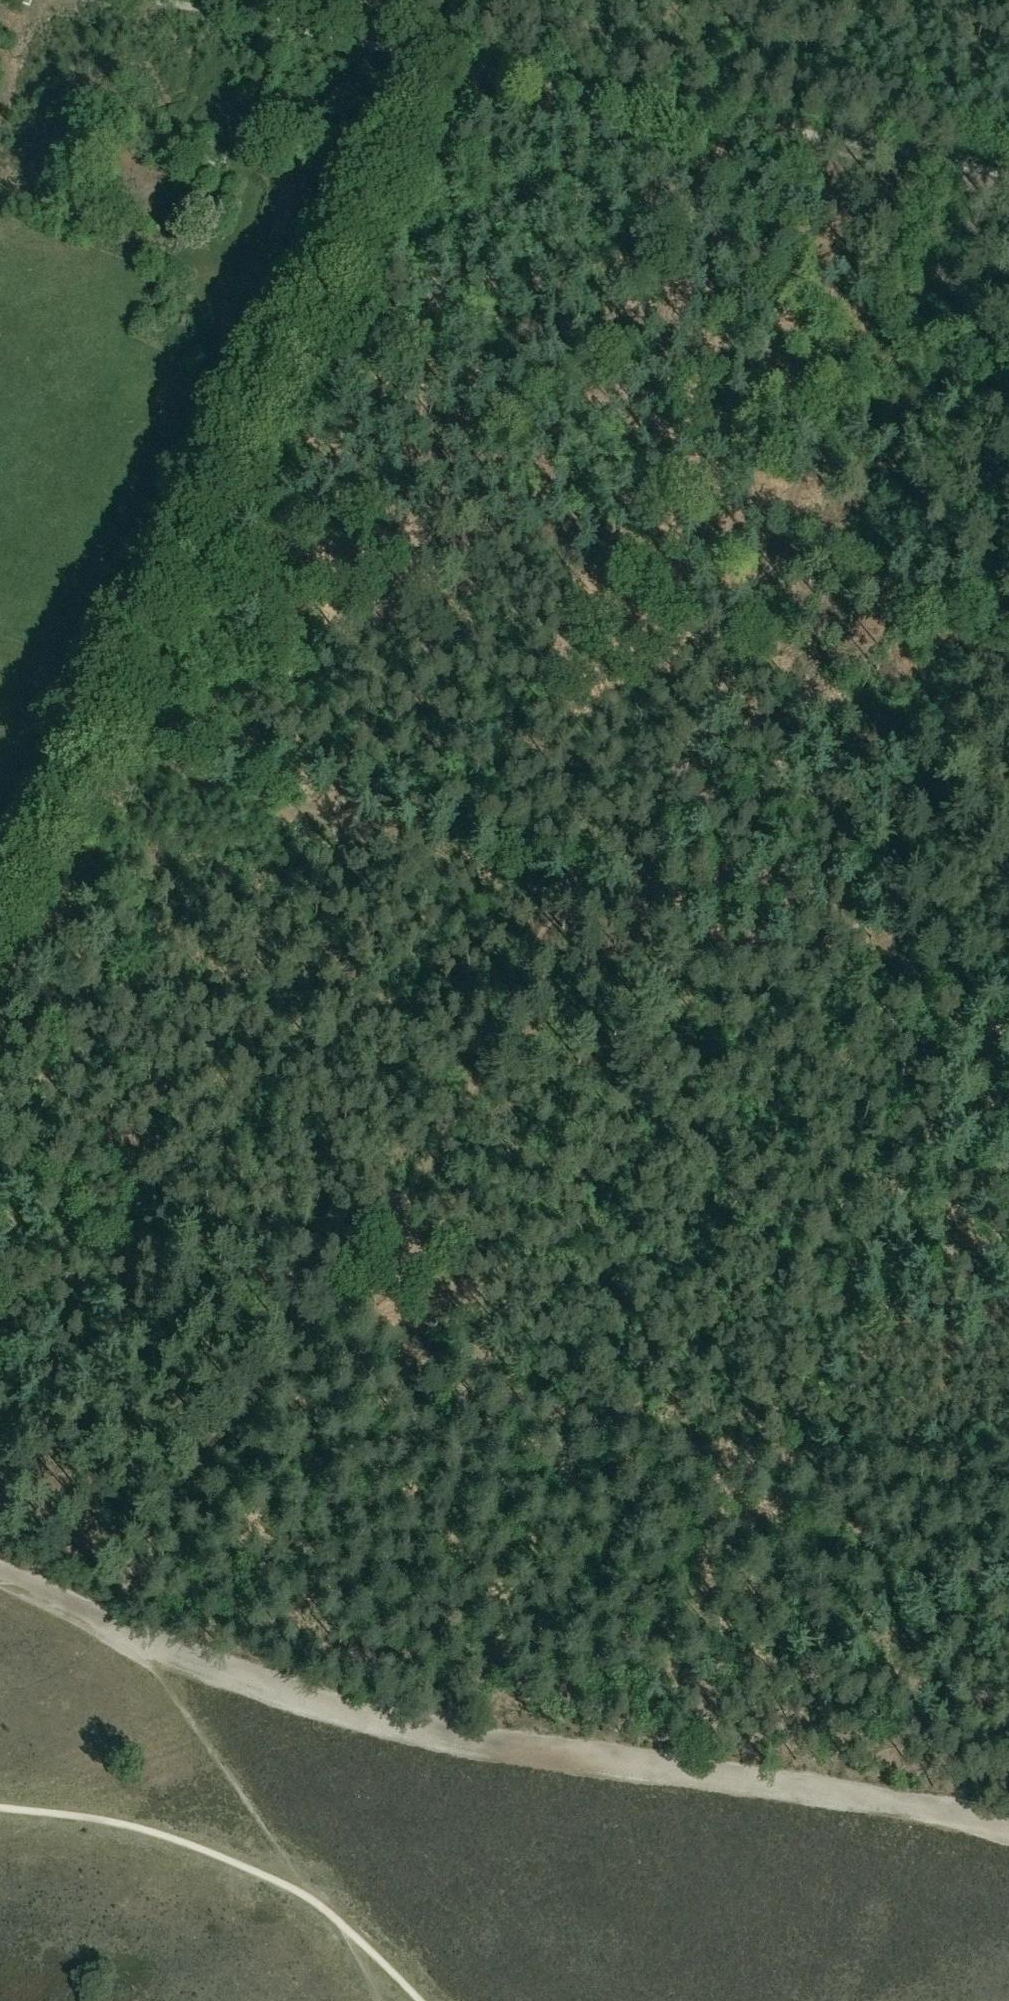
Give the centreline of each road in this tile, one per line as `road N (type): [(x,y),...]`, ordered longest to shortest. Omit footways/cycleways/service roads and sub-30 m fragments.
road 1 (track): [(1008,1826),(851,1793),(456,1738),(271,1690),(0,1571)]
road 2 (track): [(0,996),(449,74)]
road 3 (track): [(111,1625),(200,1459),(397,1221),(502,1018),(547,896)]
road 4 (track): [(0,1156),(93,1180),(412,1342),(603,1424),(787,1464)]
road 5 (track): [(1008,184),(449,74),(430,25),(354,0)]
road 6 (track): [(630,919),(118,753)]
road 7 (track): [(1008,500),(940,643),(896,780),(890,946),(897,976)]
road 8 (track): [(787,1464),(731,1553),(667,1628),(624,1653),(487,1699),(448,1736)]
road 9 (track): [(920,167),(774,557)]
road 10 (track): [(774,557),(630,919)]
road 11 (track): [(897,976),(630,919)]
road 12 (track): [(787,1464),(882,1467),(1008,1453)]

